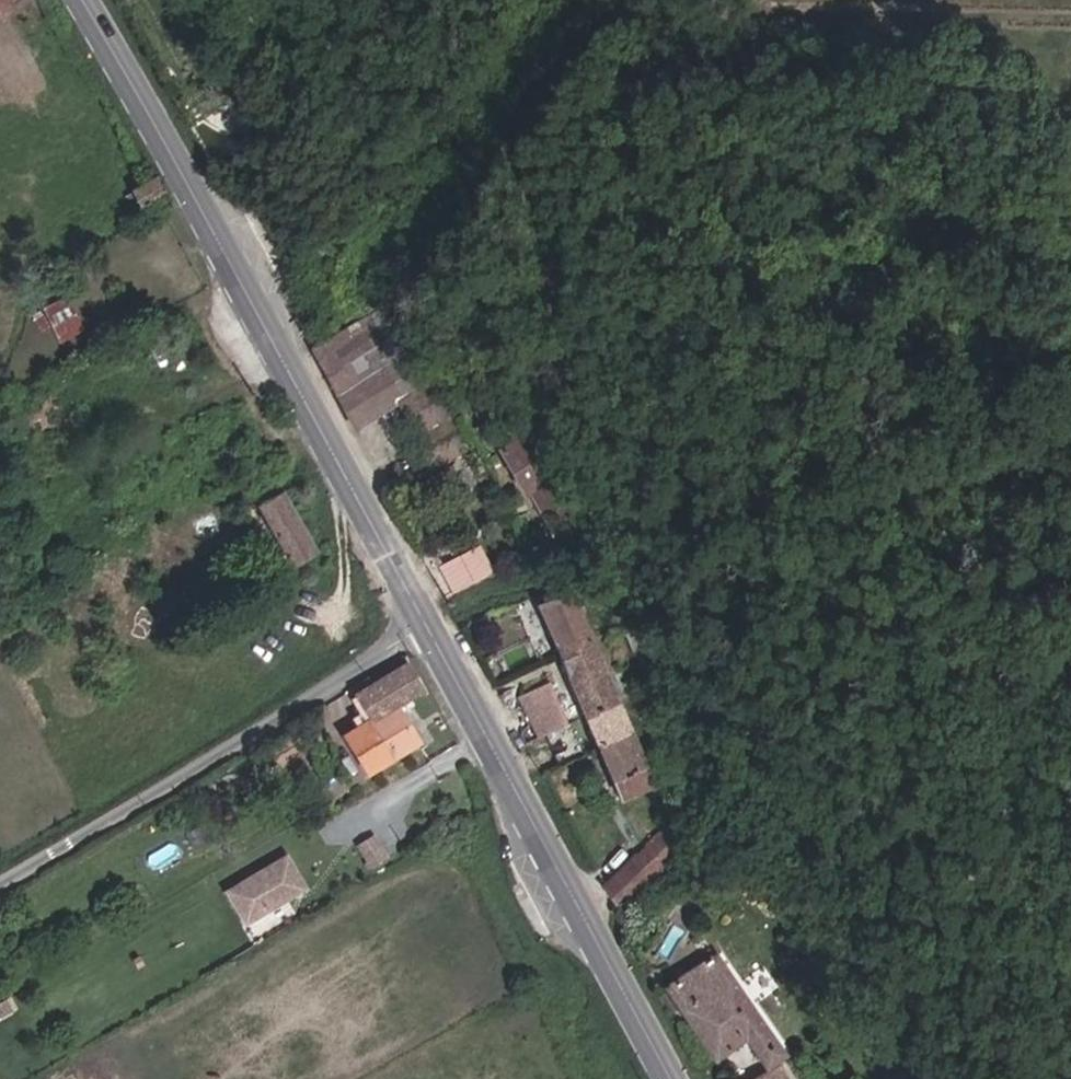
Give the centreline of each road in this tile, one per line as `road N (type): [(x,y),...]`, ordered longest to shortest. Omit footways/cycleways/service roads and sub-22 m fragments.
road 1 (track): [(636,0),(519,135),(640,596),(534,580),(423,624)]
road 2 (primary): [(79,0),(423,624)]
road 3 (primary): [(423,624),(670,1078)]
road 4 (unclassified): [(0,870),(423,624)]

